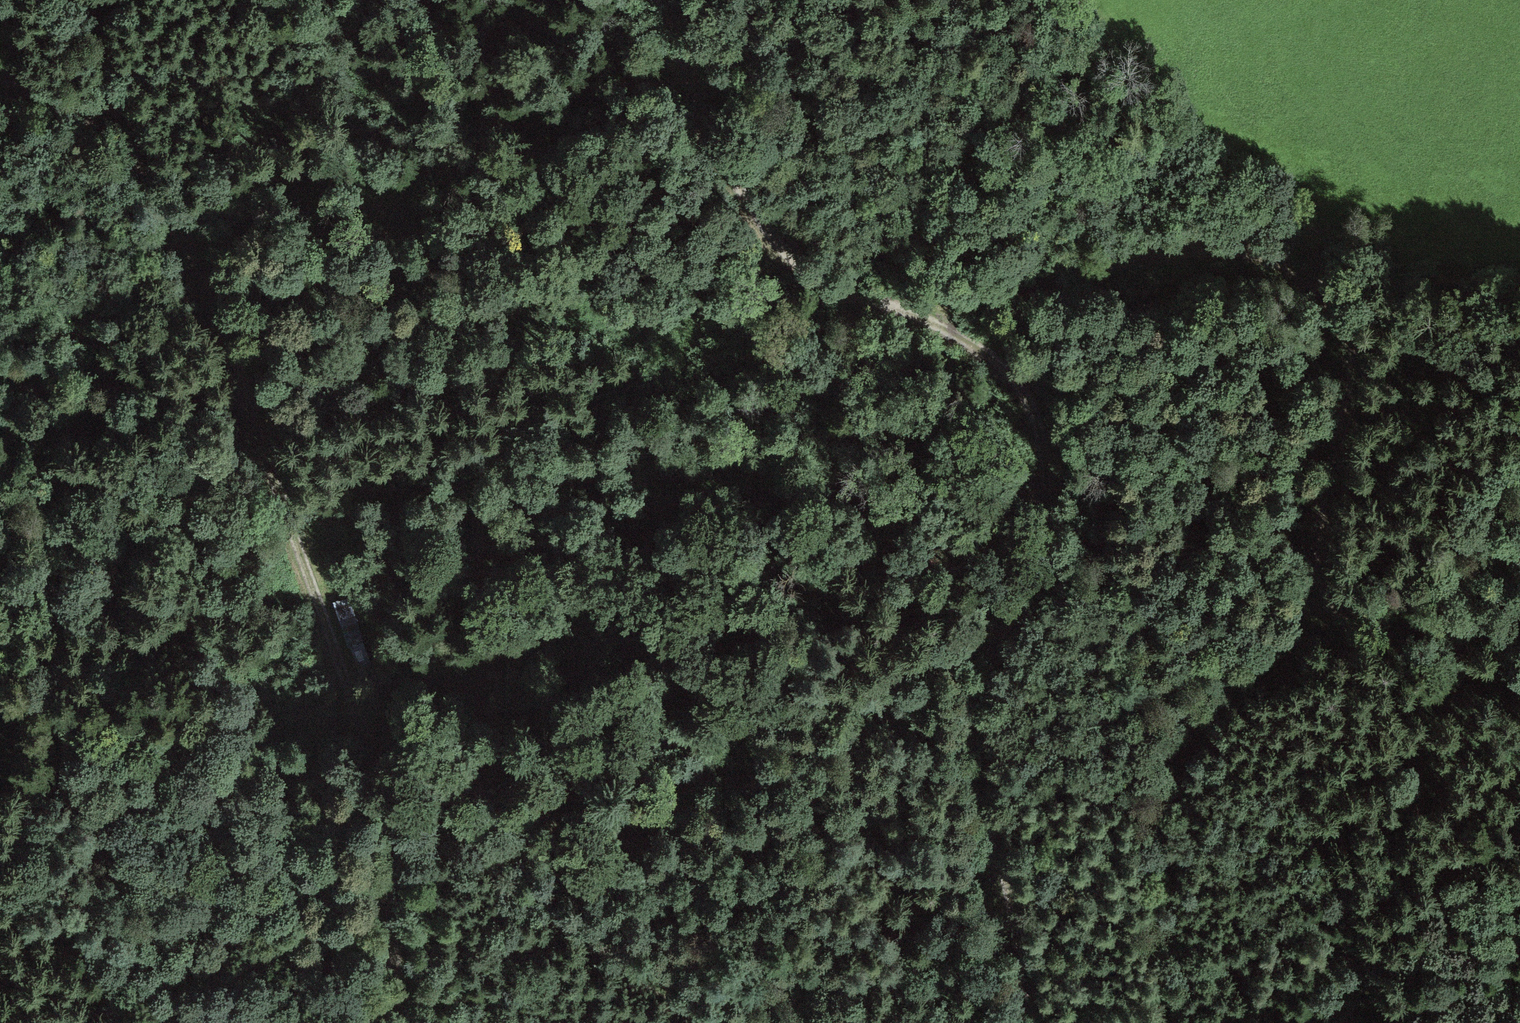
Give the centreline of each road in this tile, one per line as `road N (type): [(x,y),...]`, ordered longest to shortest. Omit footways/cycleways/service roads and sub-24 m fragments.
road 1 (track): [(1519,728),(1372,645),(1324,596),(1322,472),(1345,305),(1295,264),(1212,246),(910,302)]
road 2 (track): [(122,124),(310,577),(383,818),(399,1022)]
road 3 (track): [(1029,1022),(984,852),(981,712),(1055,520),(1037,419),(993,358),(910,302)]
road 4 (track): [(1324,596),(1198,732),(1182,777),(1162,1022)]
road 5 (track): [(910,302),(829,292),(754,201),(703,110),(666,0)]
road 6 (track): [(715,1022),(383,818)]
road 7 (track): [(0,72),(122,124)]

